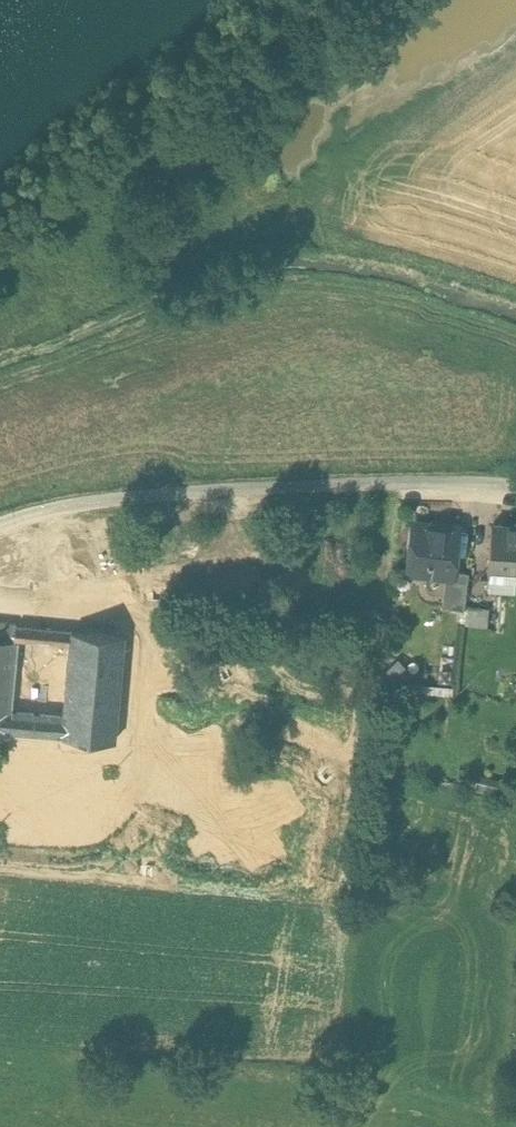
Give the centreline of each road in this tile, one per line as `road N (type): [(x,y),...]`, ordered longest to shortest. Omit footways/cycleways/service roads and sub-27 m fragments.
road 1 (residential): [(515,491),(242,488),(46,511),(0,526)]

